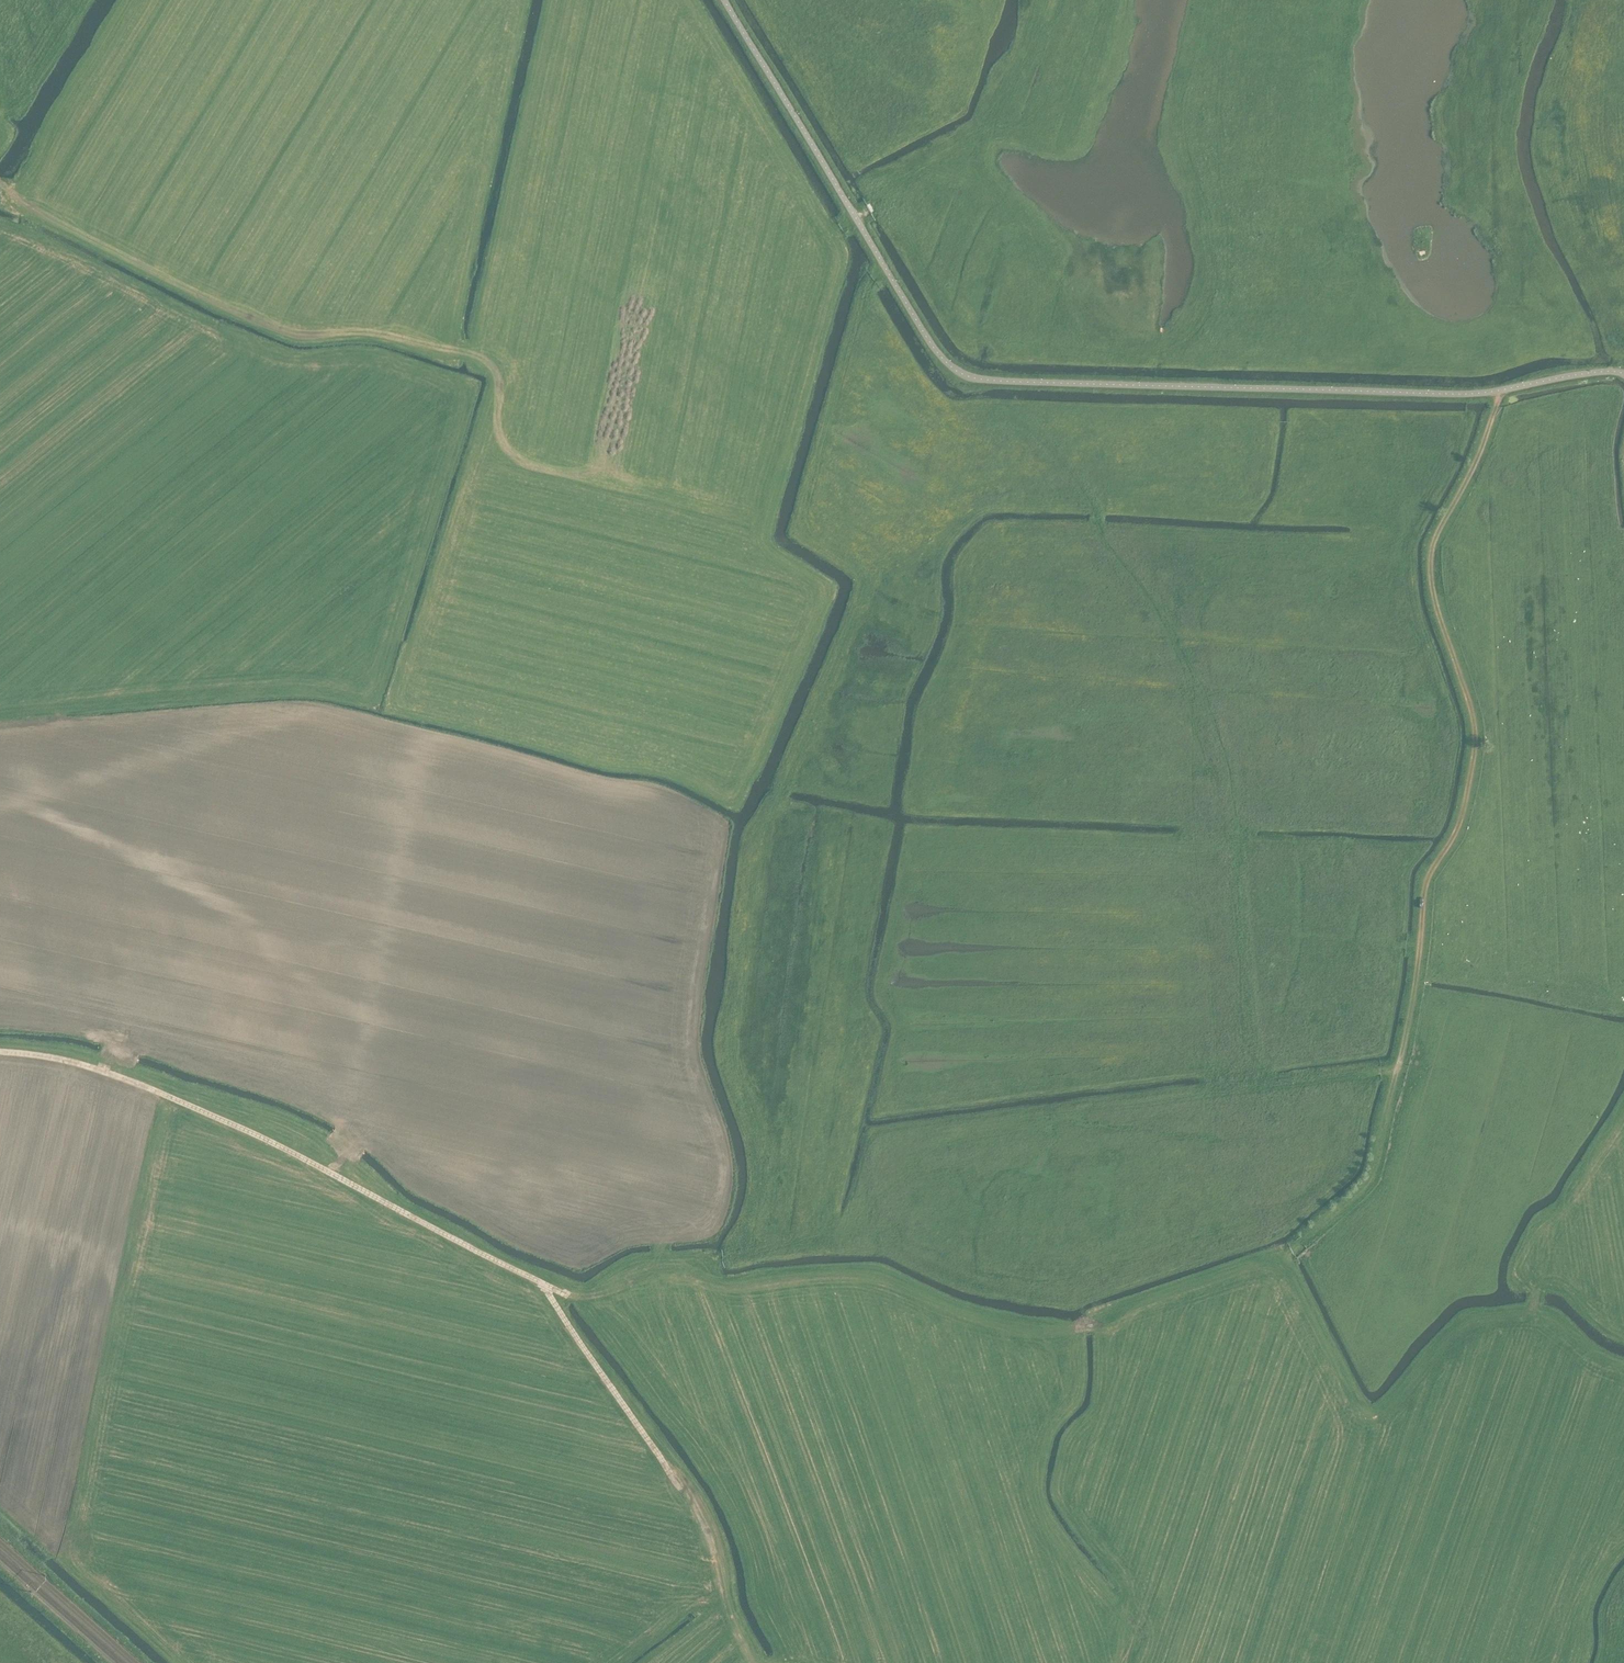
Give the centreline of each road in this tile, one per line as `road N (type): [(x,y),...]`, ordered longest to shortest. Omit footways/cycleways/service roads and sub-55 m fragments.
road 1 (unclassified): [(1623,373),(1455,393),(964,374),(927,338),(723,0)]
road 2 (track): [(1398,1070),(1419,976),(1427,881),(1470,791),(1475,727),(1430,569),(1497,412),(1498,391)]
road 3 (track): [(1297,1662),(1368,1461),(1368,1432),(1289,1263),(1375,1169),(1398,1070)]
road 4 (track): [(669,1276),(733,1286),(873,1273),(941,1303),(1076,1335),(1291,1256)]
road 5 (track): [(548,1291),(168,1094),(54,1059),(0,1056)]
road 6 (track): [(746,1662),(725,1618),(699,1518),(548,1291)]
road 7 (track): [(902,1224),(700,1265),(607,1298),(548,1291)]

